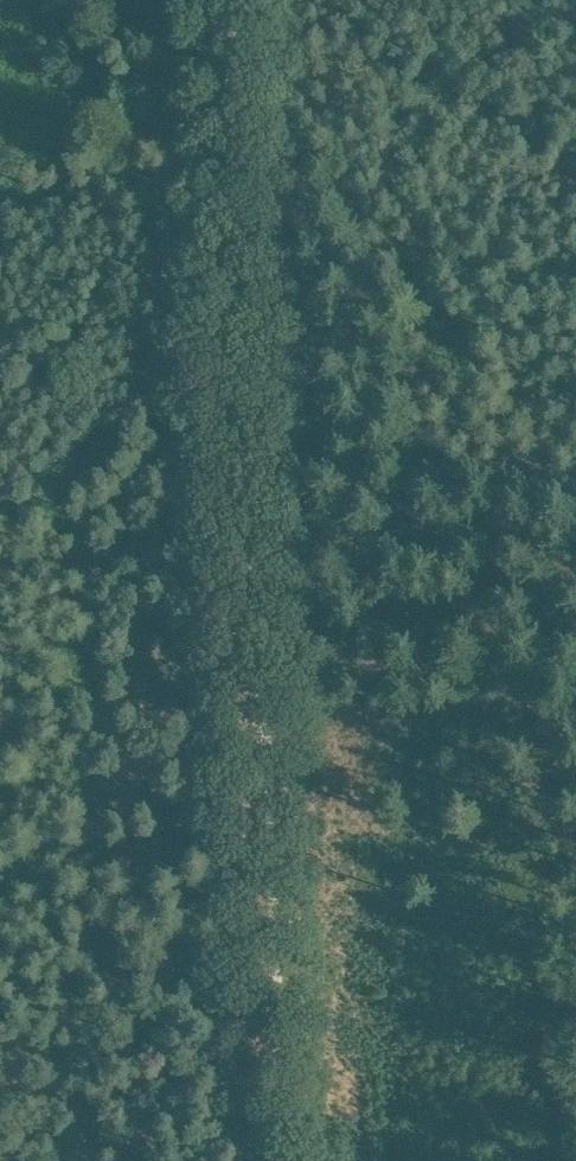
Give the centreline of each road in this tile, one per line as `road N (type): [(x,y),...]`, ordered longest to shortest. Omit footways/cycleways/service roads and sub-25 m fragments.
road 1 (track): [(283,1160),(225,0)]

